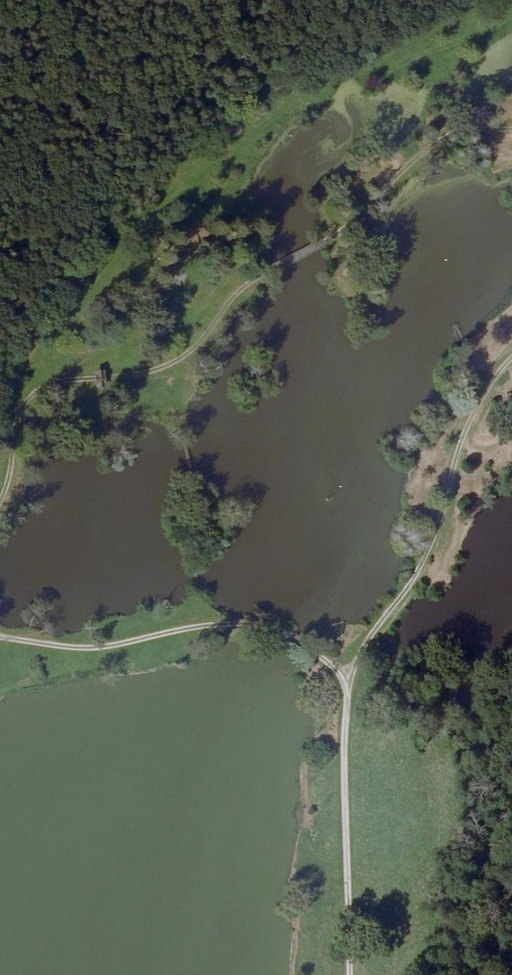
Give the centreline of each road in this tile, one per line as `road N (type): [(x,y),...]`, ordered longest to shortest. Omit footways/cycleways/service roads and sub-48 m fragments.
road 1 (unclassified): [(213,323),(244,285),(325,240),(427,147),(468,133),(511,130)]
road 2 (unclassified): [(511,355),(464,426),(416,568),(346,674)]
road 3 (unclassified): [(0,637),(91,649),(240,624),(280,632),(346,674)]
road 4 (unclassified): [(213,323),(192,352),(156,369),(29,393),(12,429),(0,496)]
road 5 (unclassified): [(346,674),(340,756),(346,974)]

